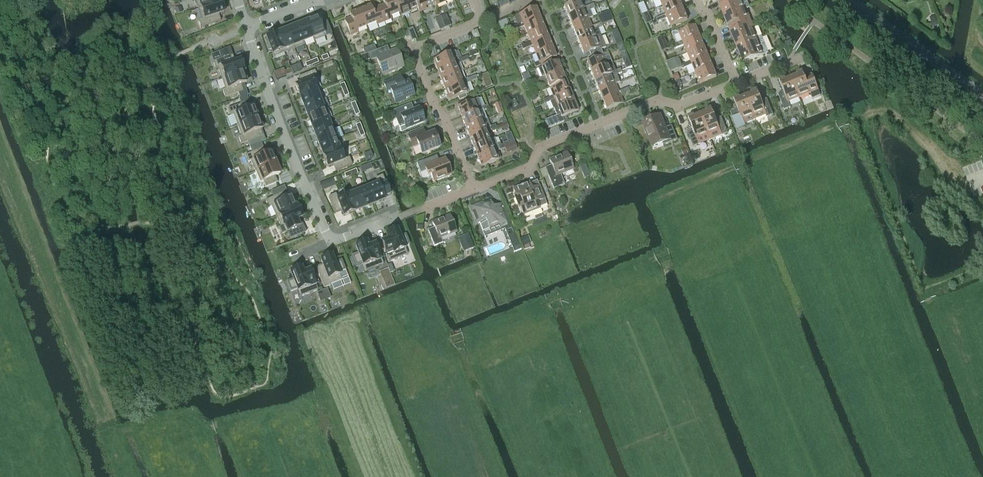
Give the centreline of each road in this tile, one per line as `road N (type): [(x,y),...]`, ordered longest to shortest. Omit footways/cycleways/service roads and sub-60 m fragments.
road 1 (track): [(234,426),(163,425),(114,434),(0,152)]
road 2 (residential): [(475,187),(527,170),(542,147),(737,83)]
road 3 (residential): [(249,29),(329,243)]
road 4 (residential): [(475,187),(419,51),(482,20)]
road 5 (tertiary): [(982,96),(849,0)]
road 6 (track): [(970,182),(960,182),(889,113),(839,124)]

